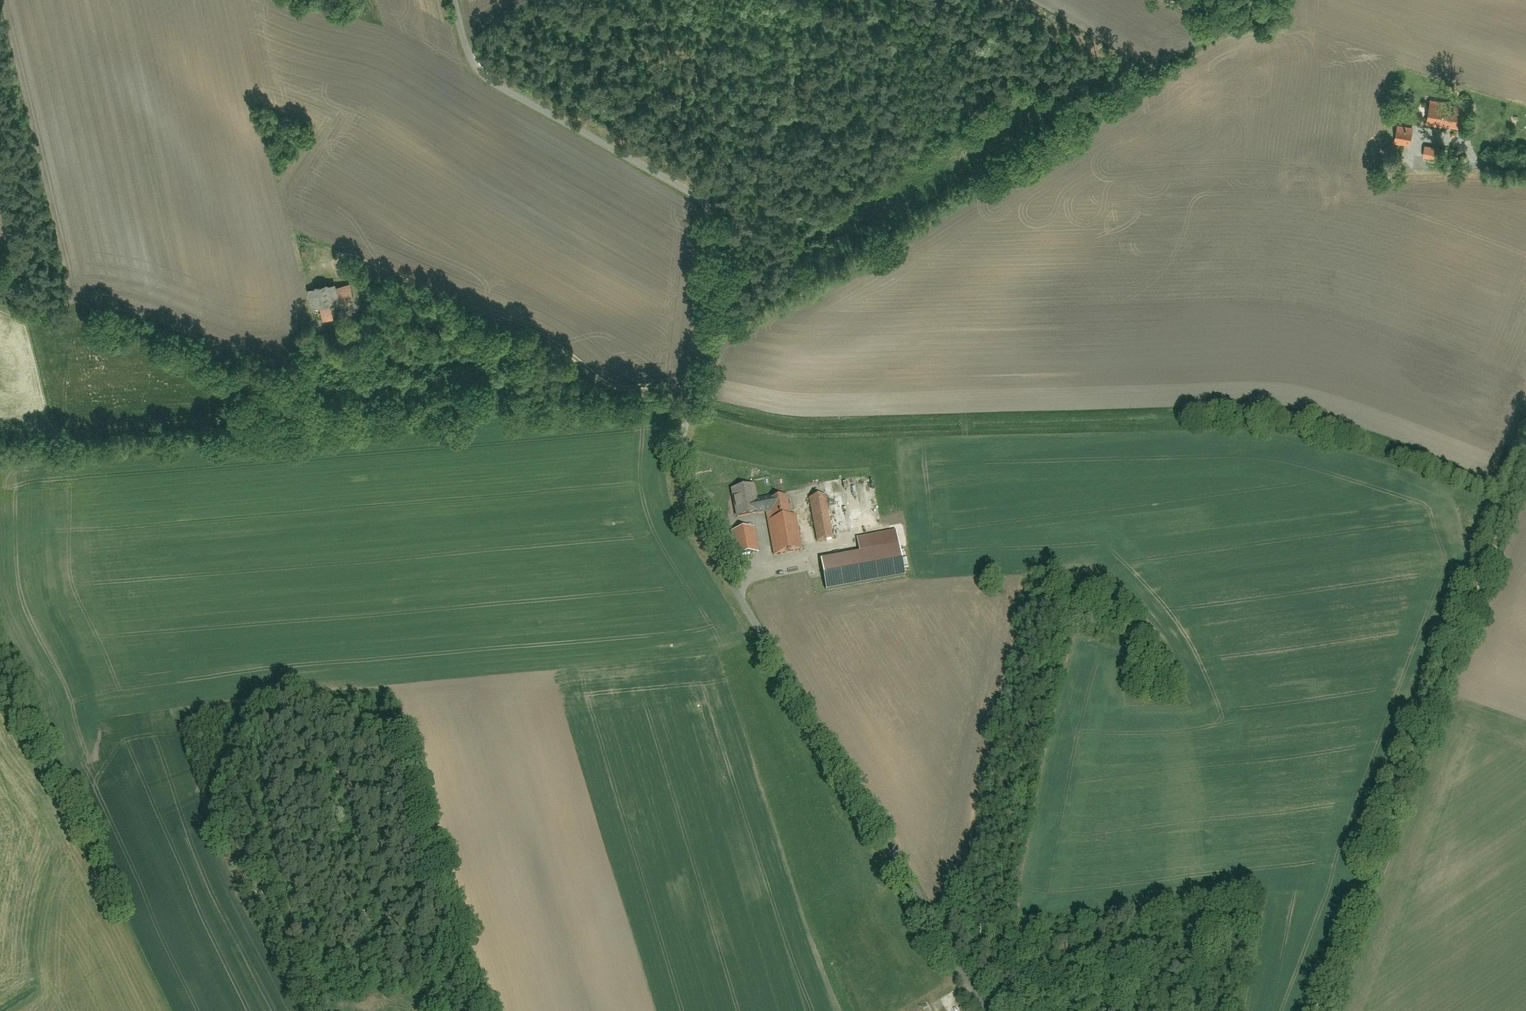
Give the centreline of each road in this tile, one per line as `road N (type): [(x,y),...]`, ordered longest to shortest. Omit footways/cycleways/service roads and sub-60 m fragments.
road 1 (unclassified): [(455,0),(467,51),(490,82),(710,209),(715,242),(679,467),(683,500),(991,1010)]
road 2 (track): [(696,360),(744,276),(841,213),(1290,0)]
road 3 (track): [(692,386),(0,432)]
road 4 (track): [(1328,1010),(1437,683),(1525,451)]

